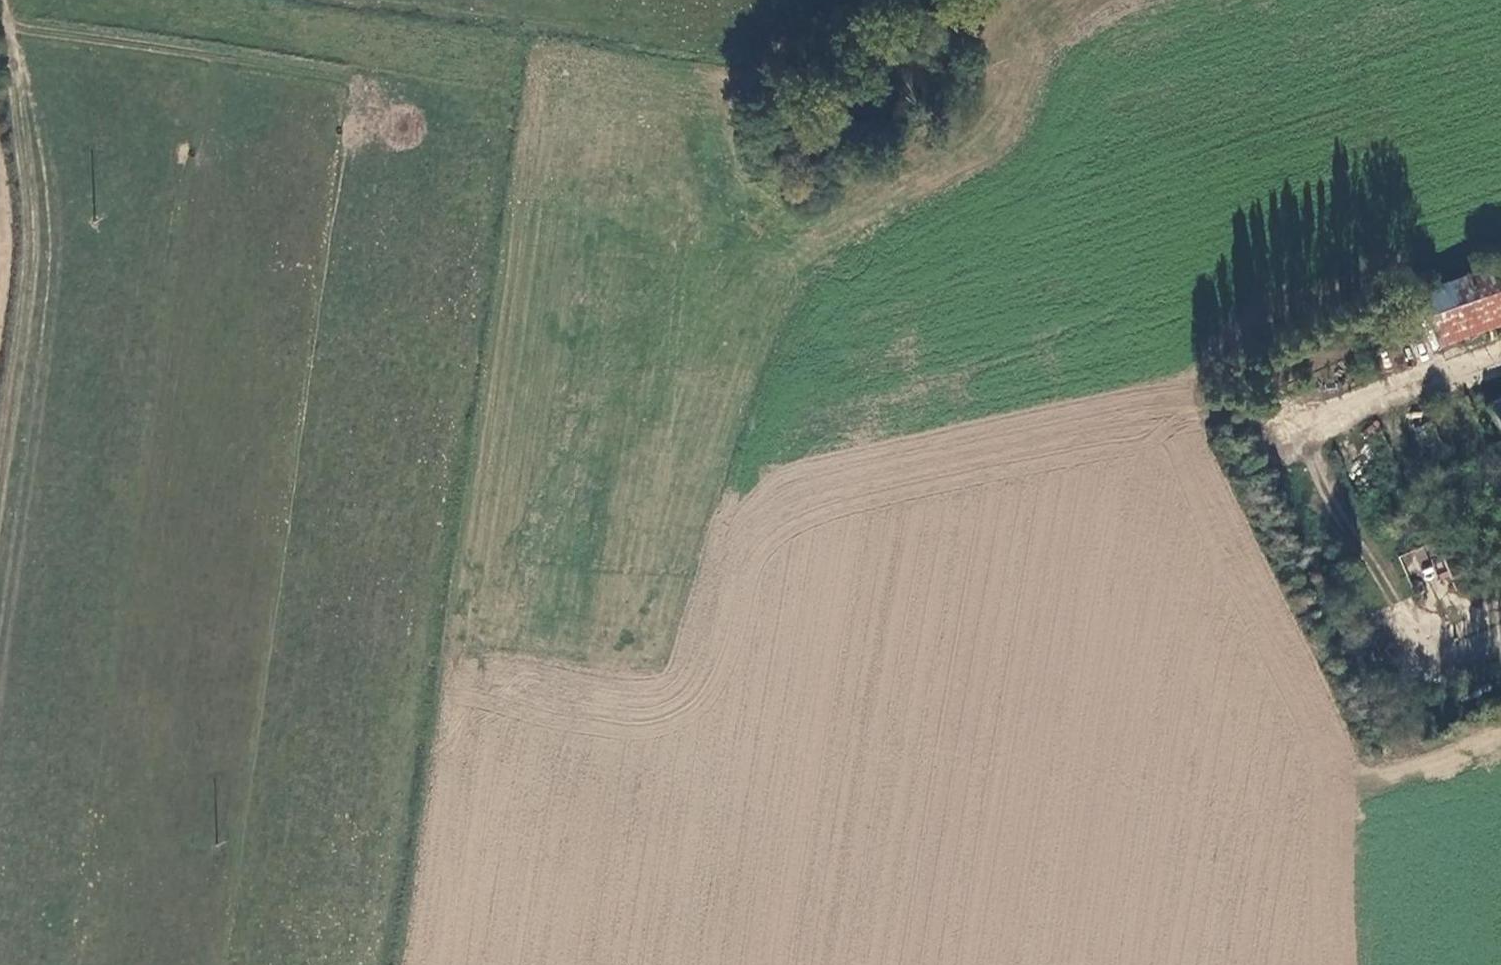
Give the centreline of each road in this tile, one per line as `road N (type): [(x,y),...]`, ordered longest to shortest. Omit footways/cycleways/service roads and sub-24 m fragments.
road 1 (track): [(0,437),(29,226),(0,5)]

